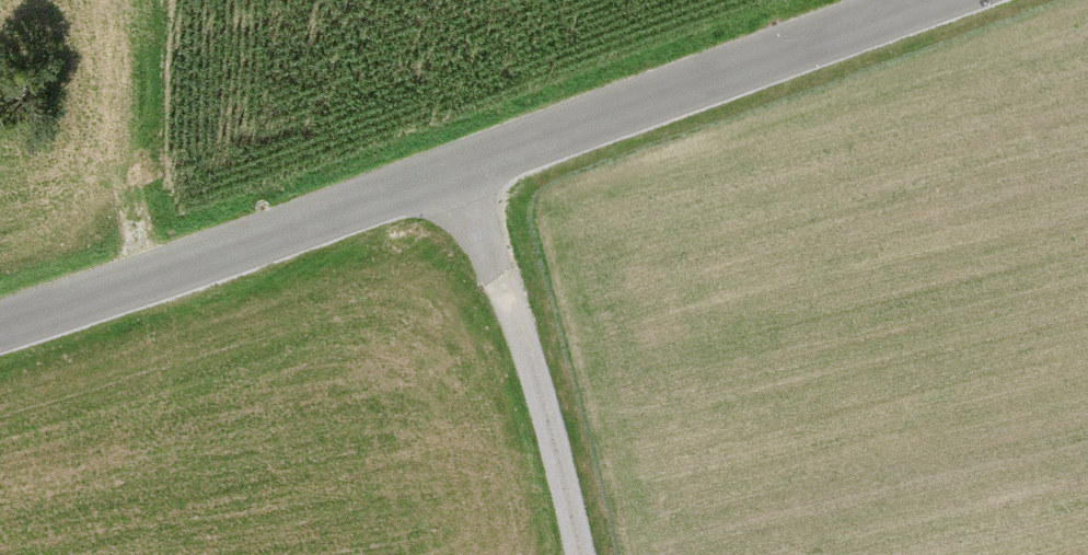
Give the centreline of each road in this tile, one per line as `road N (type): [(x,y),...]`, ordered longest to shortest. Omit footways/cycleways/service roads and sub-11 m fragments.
road 1 (unclassified): [(966,0),(645,119),(0,322)]
road 2 (track): [(448,180),(556,440),(580,554)]

